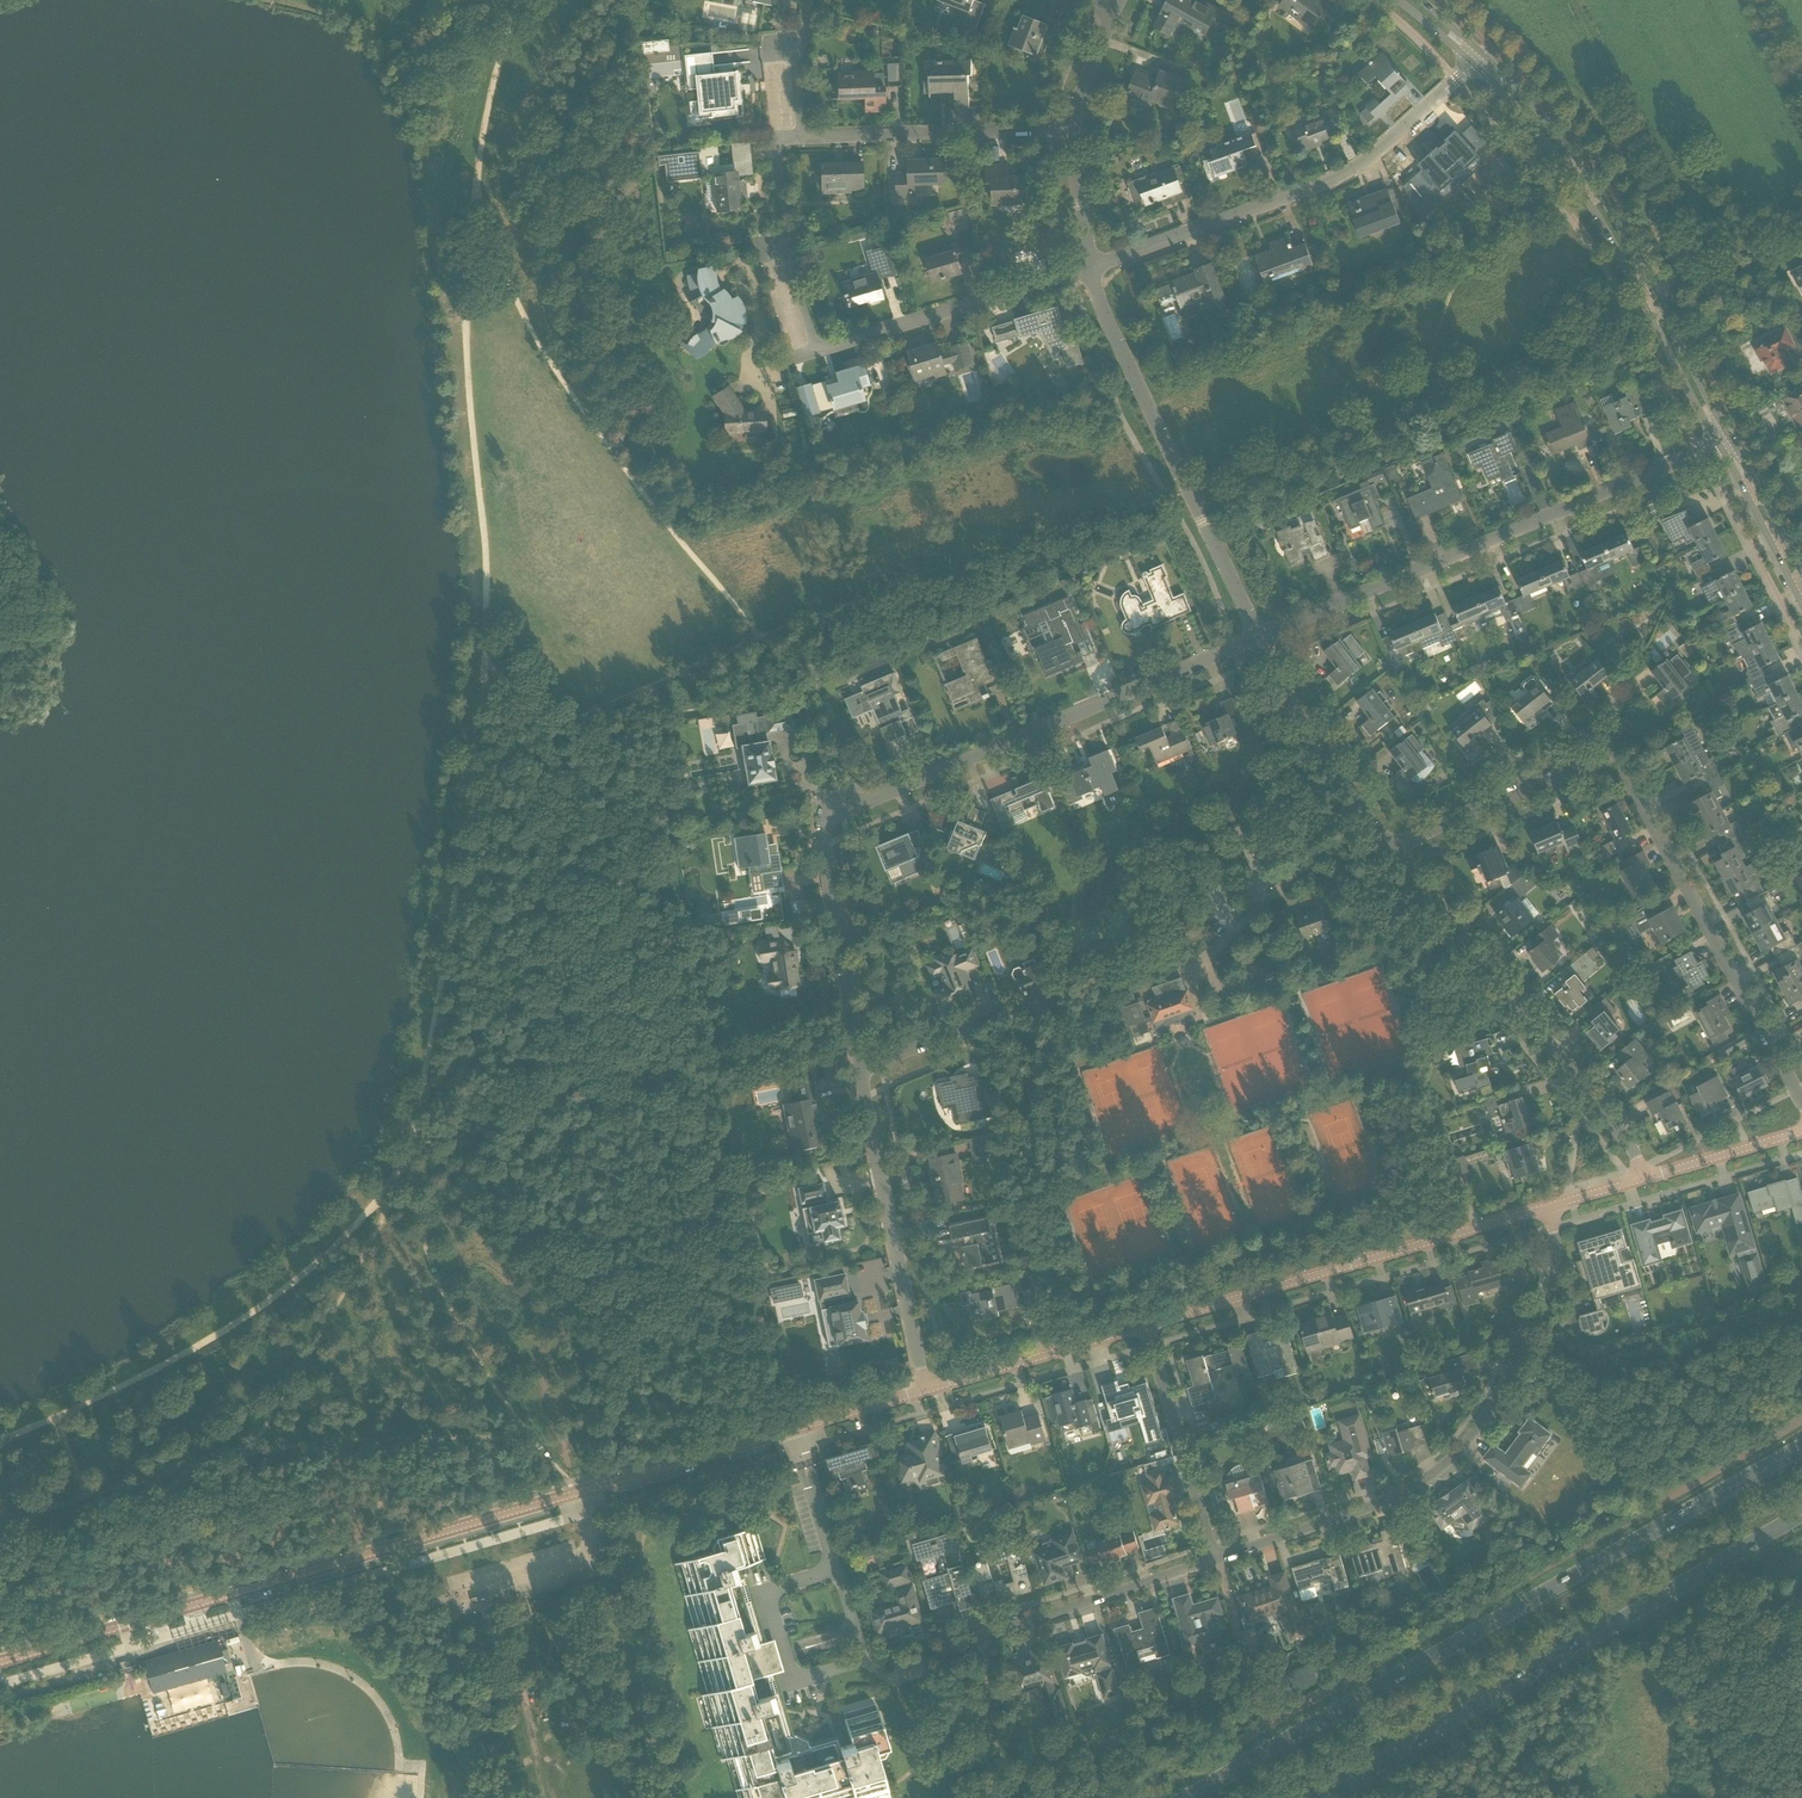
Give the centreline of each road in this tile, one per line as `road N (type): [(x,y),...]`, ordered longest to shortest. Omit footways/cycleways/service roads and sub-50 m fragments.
road 1 (residential): [(929,1390),(820,829),(828,808),(1261,640)]
road 2 (unclassified): [(0,1662),(929,1390)]
road 3 (primary): [(1801,1448),(1192,1797)]
road 4 (residential): [(1801,1102),(1621,767),(1601,765),(1393,853)]
road 5 (primary): [(1326,1797),(1801,1518)]
road 6 (unclassified): [(1212,1553),(1398,1486),(1461,1433),(1542,1298),(1554,1263),(1555,1206)]
road 7 (residential): [(1261,640),(1715,437)]
road 8 (residential): [(1093,268),(1334,179),(1372,156),(1475,66)]
road 9 (unclassified): [(1148,1325),(1555,1206)]
road 10 (residential): [(1650,1177),(1393,853)]
road 11 (residential): [(1261,640),(1093,268)]
road 12 (residential): [(777,237),(816,346),(826,349),(1093,268)]
road 13 (residential): [(921,1641),(1212,1553)]
road 14 (secondary): [(1656,293),(1588,176),(1484,58)]
road 15 (secondary): [(1475,66),(1579,186),(1646,300)]
road 16 (residential): [(804,137),(1079,133)]
road 17 (residential): [(1393,853),(1261,640)]
road 18 (unclassified): [(1212,1553),(1148,1325)]
road 19 (unclassified): [(929,1390),(1148,1325)]
road 20 (secondary): [(1715,437),(1801,609)]
road 21 (unclassified): [(1656,293),(1689,265),(1801,212)]
road 22 (secondary): [(1801,571),(1727,432)]
road 23 (unclassified): [(1650,1177),(1801,1133)]
road 24 (secondary): [(1727,432),(1656,293)]
road 25 (secondary): [(1646,300),(1715,437)]
road 26 (residential): [(804,137),(804,62),(817,0)]
road 27 (residential): [(1093,268),(1076,189),(1079,133)]
road 28 (residential): [(1079,133),(1117,17)]

